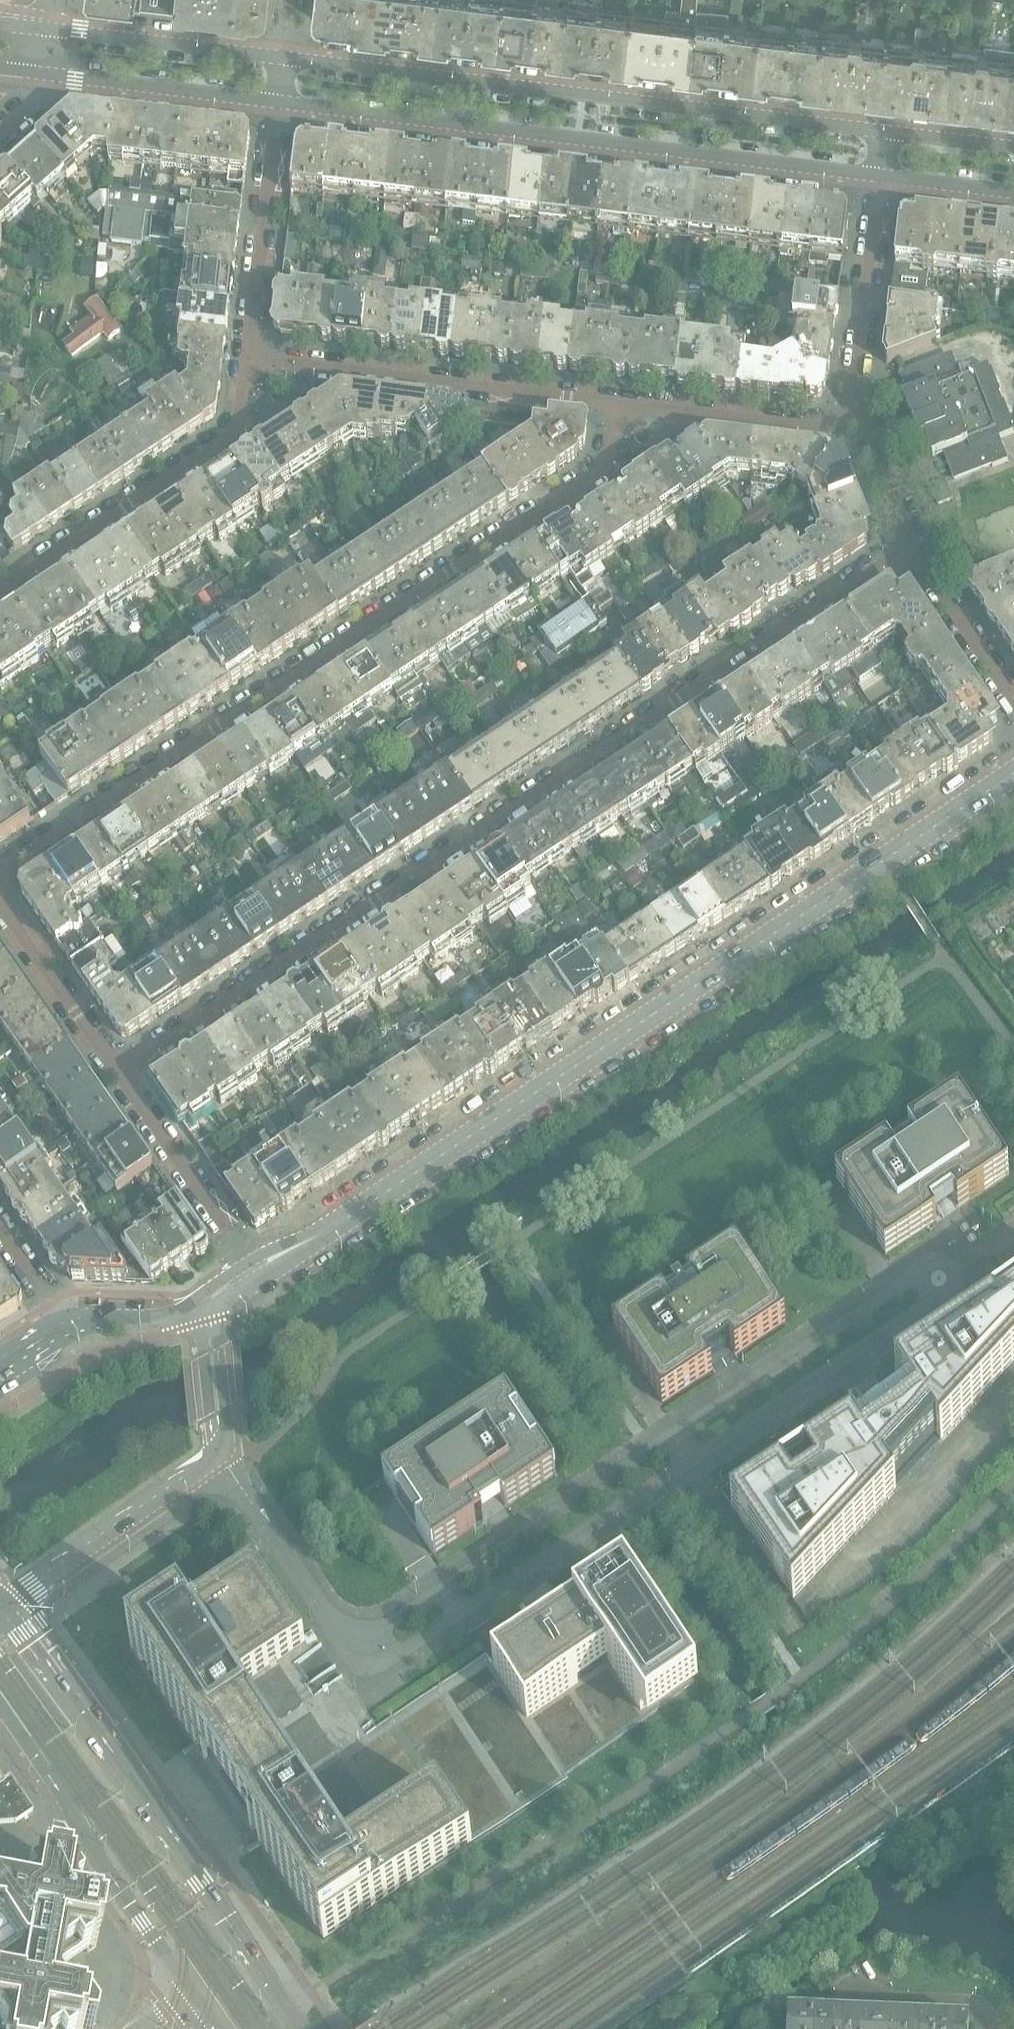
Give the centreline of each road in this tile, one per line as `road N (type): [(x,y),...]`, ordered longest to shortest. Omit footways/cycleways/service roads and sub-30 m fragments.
road 1 (residential): [(909,548),(118,1074)]
road 2 (unclassified): [(286,2013),(774,1699),(901,1593),(1013,1482)]
road 3 (tertiary): [(323,1233),(1013,774)]
road 4 (residential): [(0,872),(600,472),(620,405)]
road 5 (residential): [(352,1649),(364,1661),(388,1658),(946,1296)]
road 6 (residential): [(919,1271),(352,1649)]
road 7 (residential): [(280,101),(883,176)]
road 8 (residential): [(888,135),(286,59)]
road 9 (secondary): [(286,2013),(200,1876),(7,1608)]
road 10 (residential): [(249,357),(620,405)]
road 11 (residential): [(0,589),(225,441),(239,421),(249,357)]
road 12 (secondary): [(0,1707),(188,1987)]
road 13 (tertiary): [(7,1608),(219,1457)]
road 14 (residential): [(280,101),(249,357)]
road 15 (residential): [(620,405),(823,426),(858,401)]
road 16 (residential): [(286,59),(45,30)]
road 17 (residential): [(40,73),(280,101)]
road 18 (residential): [(219,1457),(352,1649)]
road 19 (residential): [(246,1263),(118,1074)]
road 20 (residential): [(858,401),(883,176)]
road 21 (residential): [(118,1074),(0,903)]
road 22 (residential): [(1013,702),(909,548)]
road 23 (residential): [(909,548),(858,401)]
road 24 (tertiary): [(219,1457),(203,1304)]
road 25 (tertiary): [(203,1304),(157,1316),(61,1318)]
road 26 (residential): [(995,2028),(978,2003),(881,1999),(872,1986)]
road 27 (residential): [(883,176),(1013,192)]
road 28 (residential): [(1013,150),(888,135)]

